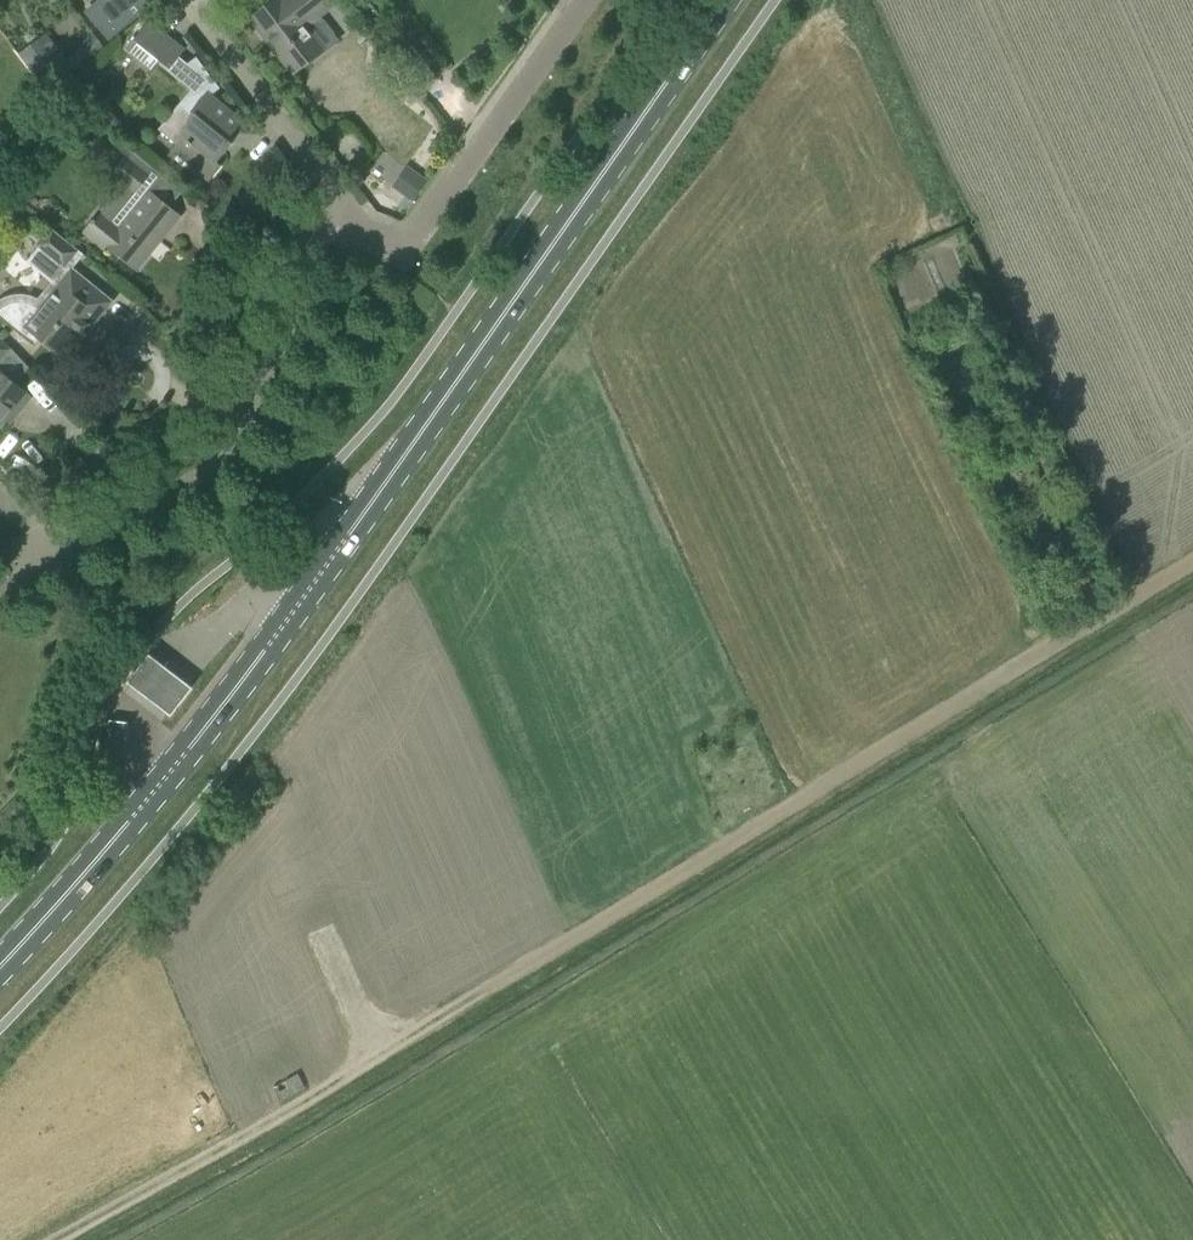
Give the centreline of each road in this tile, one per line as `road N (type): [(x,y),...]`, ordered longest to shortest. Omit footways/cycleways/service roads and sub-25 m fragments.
road 1 (track): [(61,1239),(422,1037),(1192,566)]
road 2 (primary): [(0,958),(226,701),(730,0)]
road 3 (residential): [(23,563),(222,468),(287,328),(326,212)]
road 4 (residential): [(591,0),(413,253),(326,212)]
road 5 (residential): [(326,212),(311,162),(201,0)]

